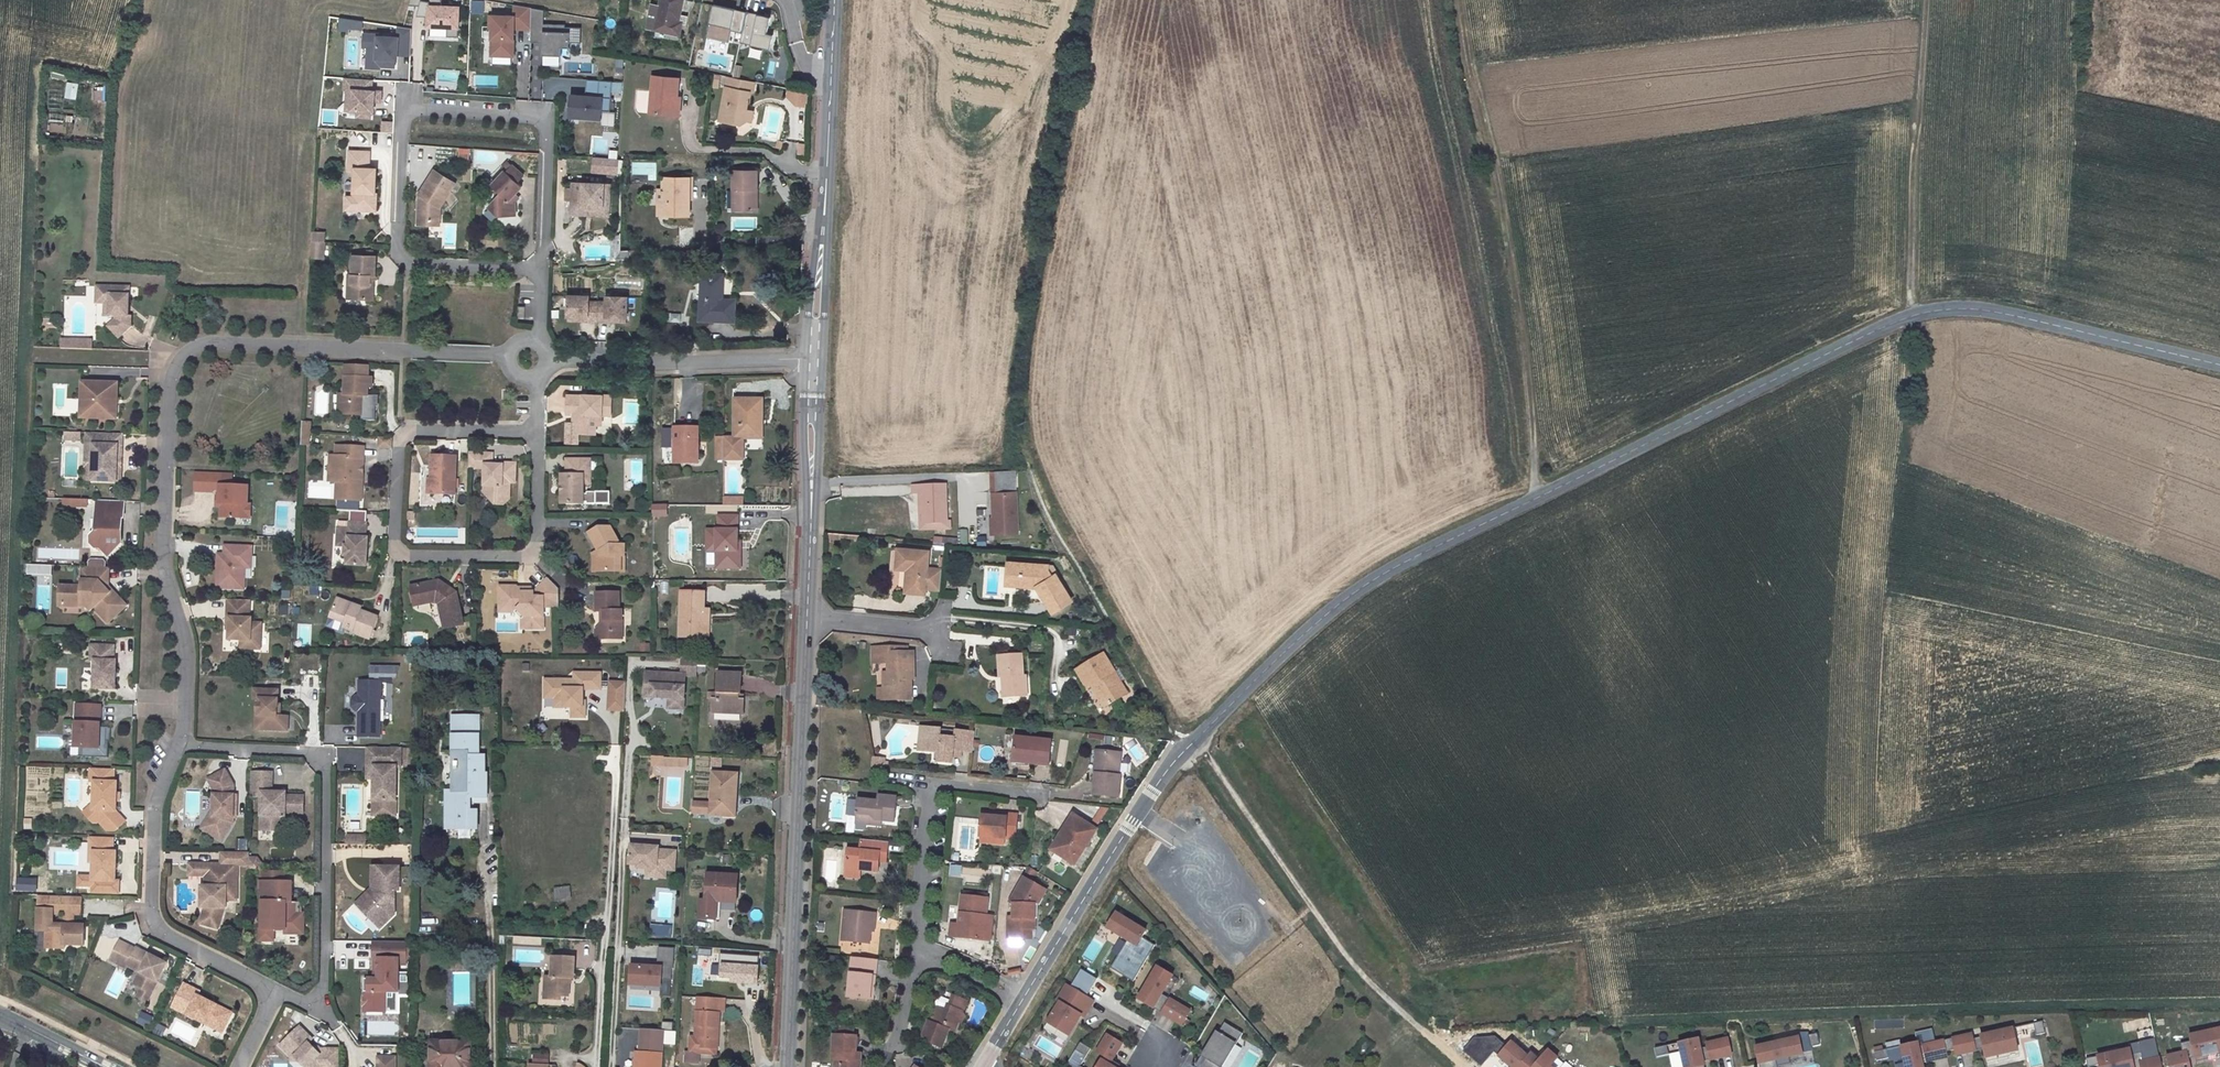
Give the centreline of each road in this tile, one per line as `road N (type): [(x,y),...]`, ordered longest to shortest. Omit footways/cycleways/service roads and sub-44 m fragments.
road 1 (unclassified): [(2219,366),(2003,313),(1951,309),(1911,318),(1416,554),(1340,598),(1180,757),(1019,1002)]
road 2 (secondary): [(788,1066),(832,0)]
road 3 (track): [(1533,497),(1534,420),(1514,272),(1460,0)]
road 4 (track): [(1194,742),(1350,960),(1465,1066)]
road 5 (track): [(1926,0),(1911,318)]
road 6 (residential): [(936,783),(921,957)]

